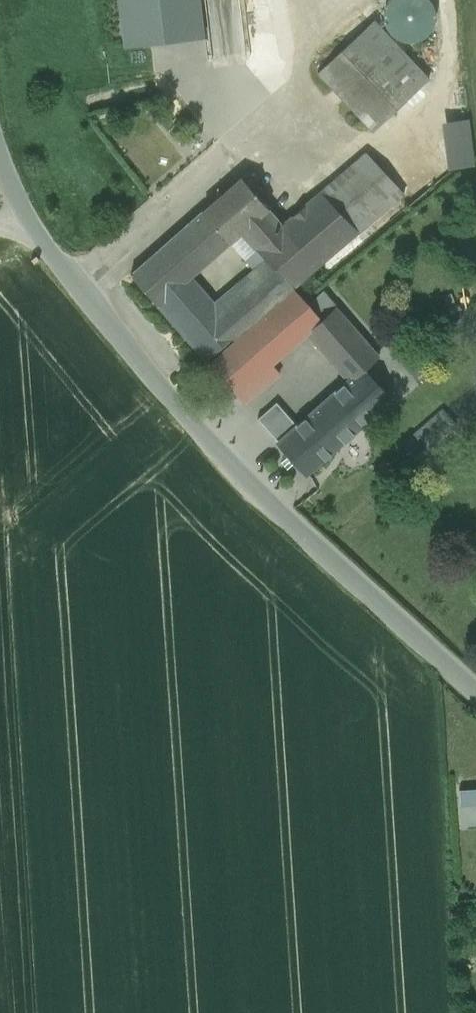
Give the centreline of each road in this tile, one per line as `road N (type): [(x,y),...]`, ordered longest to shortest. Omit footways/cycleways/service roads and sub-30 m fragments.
road 1 (unclassified): [(0,157),(27,224),(141,362),(270,505),(475,690)]

